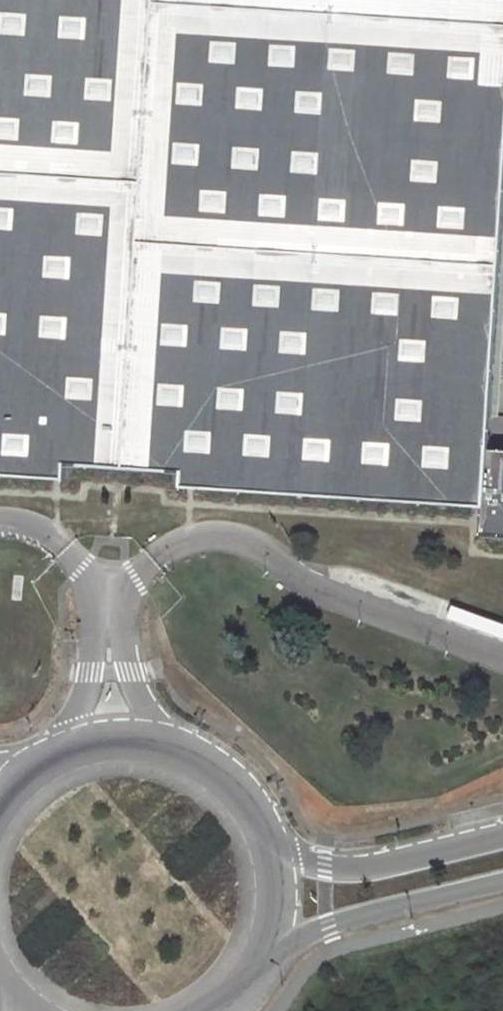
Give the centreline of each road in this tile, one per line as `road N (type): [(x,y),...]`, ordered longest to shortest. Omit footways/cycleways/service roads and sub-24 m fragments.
road 1 (unclassified): [(262,830),(226,782),(146,745),(63,756),(0,807)]
road 2 (unclassified): [(502,835),(372,869),(302,861),(262,830)]
road 3 (unclassified): [(265,955),(327,926),(502,880)]
road 4 (unclassified): [(265,955),(277,893),(262,830)]

